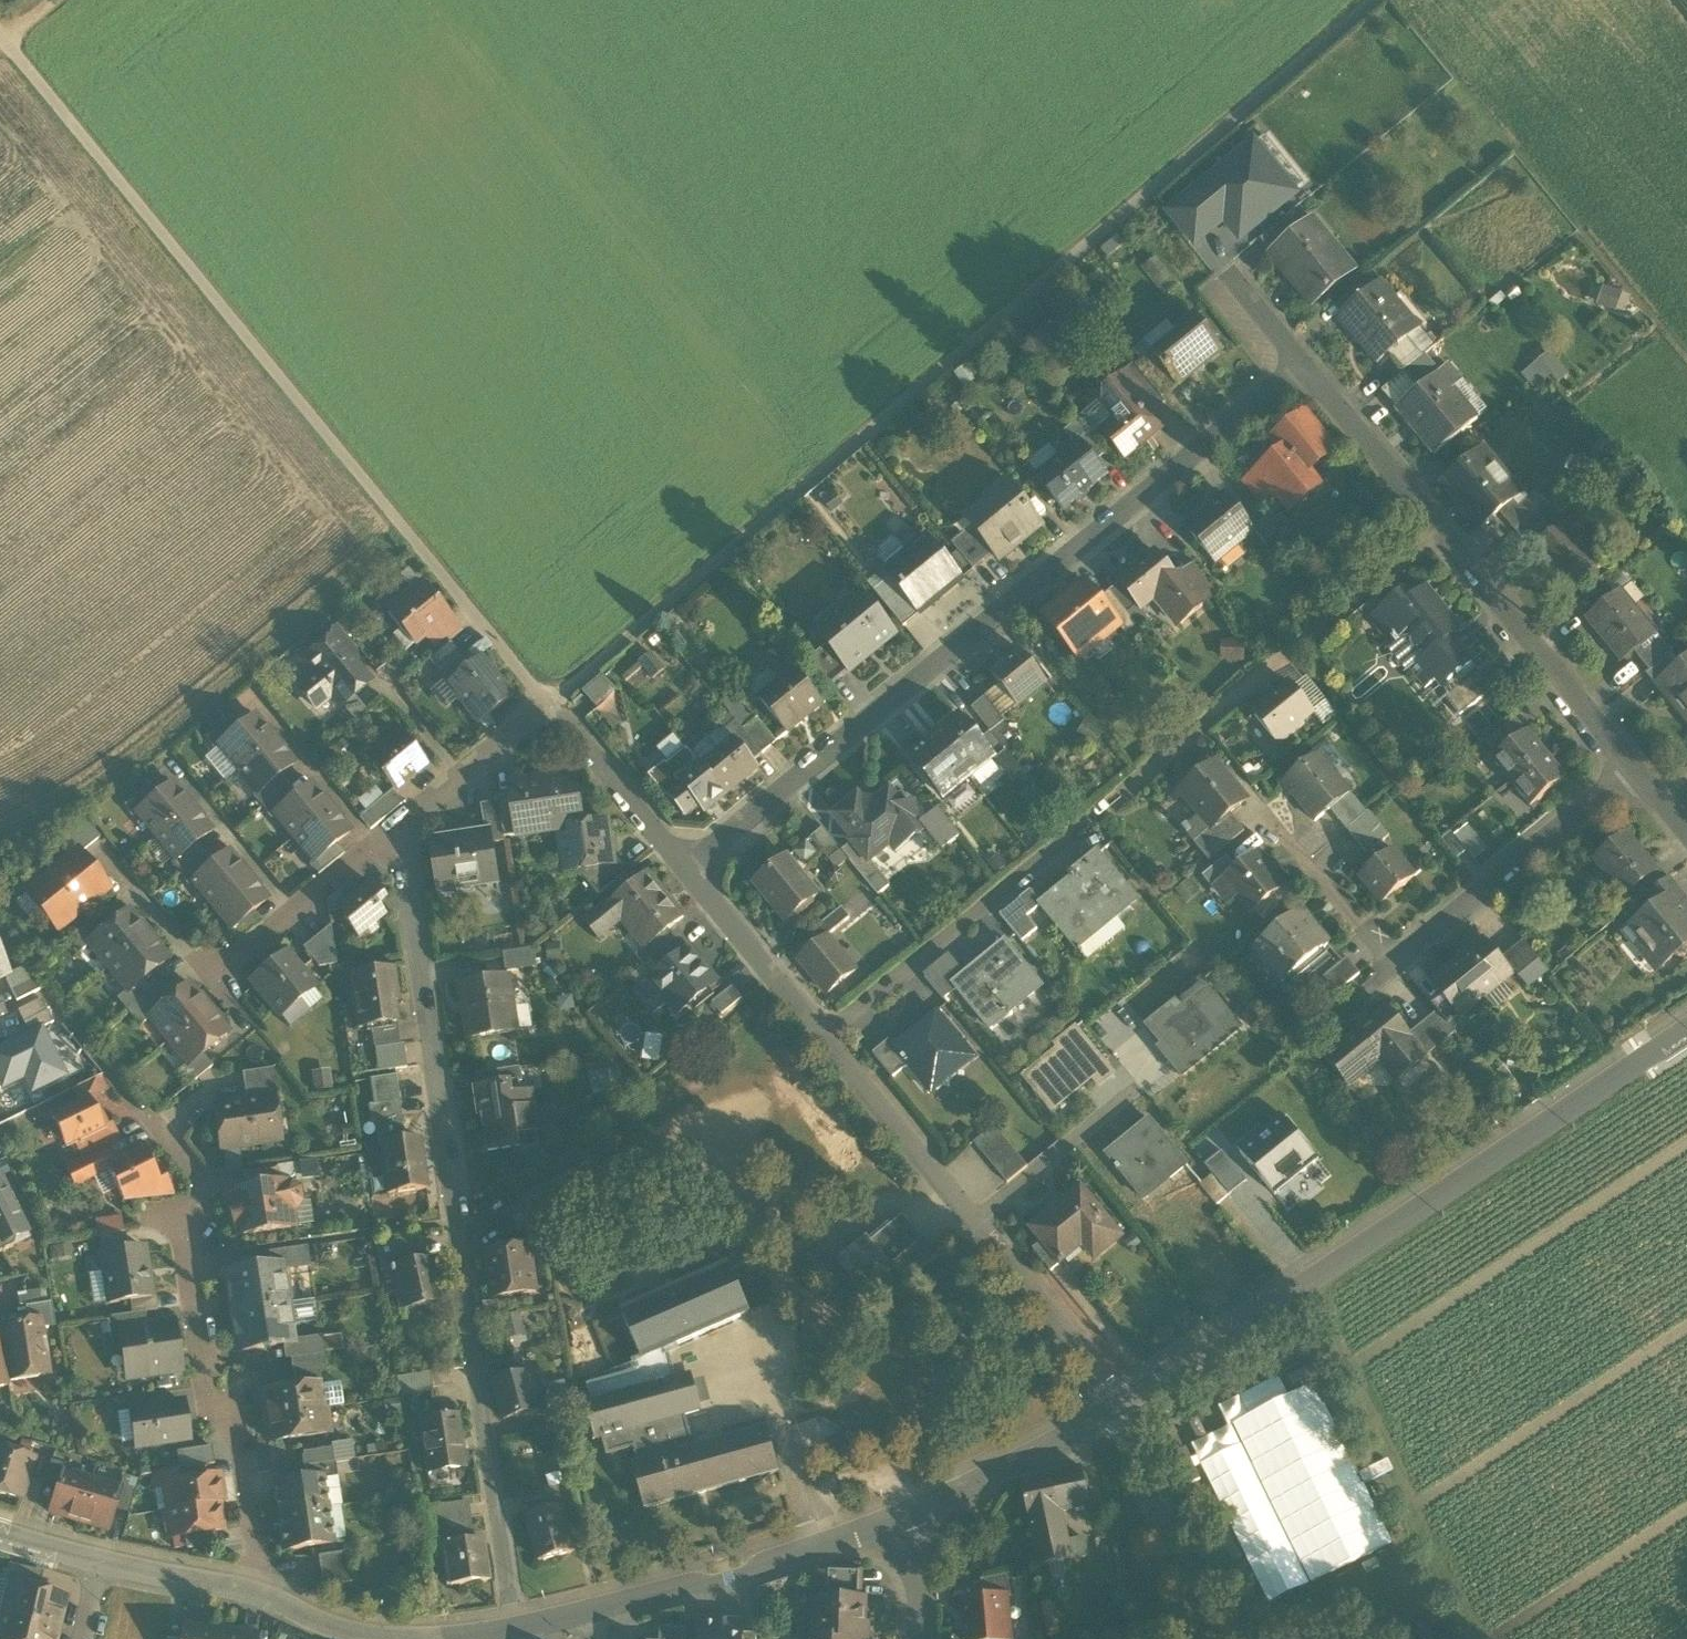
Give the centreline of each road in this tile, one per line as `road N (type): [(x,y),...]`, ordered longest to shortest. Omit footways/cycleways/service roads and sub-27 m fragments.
road 1 (track): [(547,704),(1371,0)]
road 2 (track): [(547,704),(0,39)]
road 3 (residential): [(515,1630),(401,821)]
road 4 (residential): [(687,863),(1299,365)]
road 5 (residential): [(1122,1401),(1686,1027)]
road 6 (residential): [(1628,771),(1444,531),(1299,365)]
road 7 (residential): [(248,1593),(253,1540),(236,1427),(212,1393),(187,1225),(202,1181),(149,1115)]
road 8 (residential): [(1628,771),(1390,968),(1274,823)]
road 9 (residential): [(687,863),(547,704),(401,821)]
road 10 (residential): [(515,1630),(729,1580),(897,1520)]
road 11 (residential): [(822,1034),(1085,820)]
road 12 (residential): [(897,1520),(1122,1401)]
road 13 (residential): [(401,821),(213,976)]
road 14 (residential): [(972,1223),(822,1034)]
road 15 (residential): [(1122,1401),(972,1223)]
road 16 (residential): [(822,1034),(687,863)]
road 17 (residential): [(972,1223),(1135,1093)]
road 18 (residential): [(99,1560),(248,1593)]
road 19 (residential): [(248,1593),(366,1638)]
road 20 (residential): [(897,1520),(916,1581),(916,1638)]

